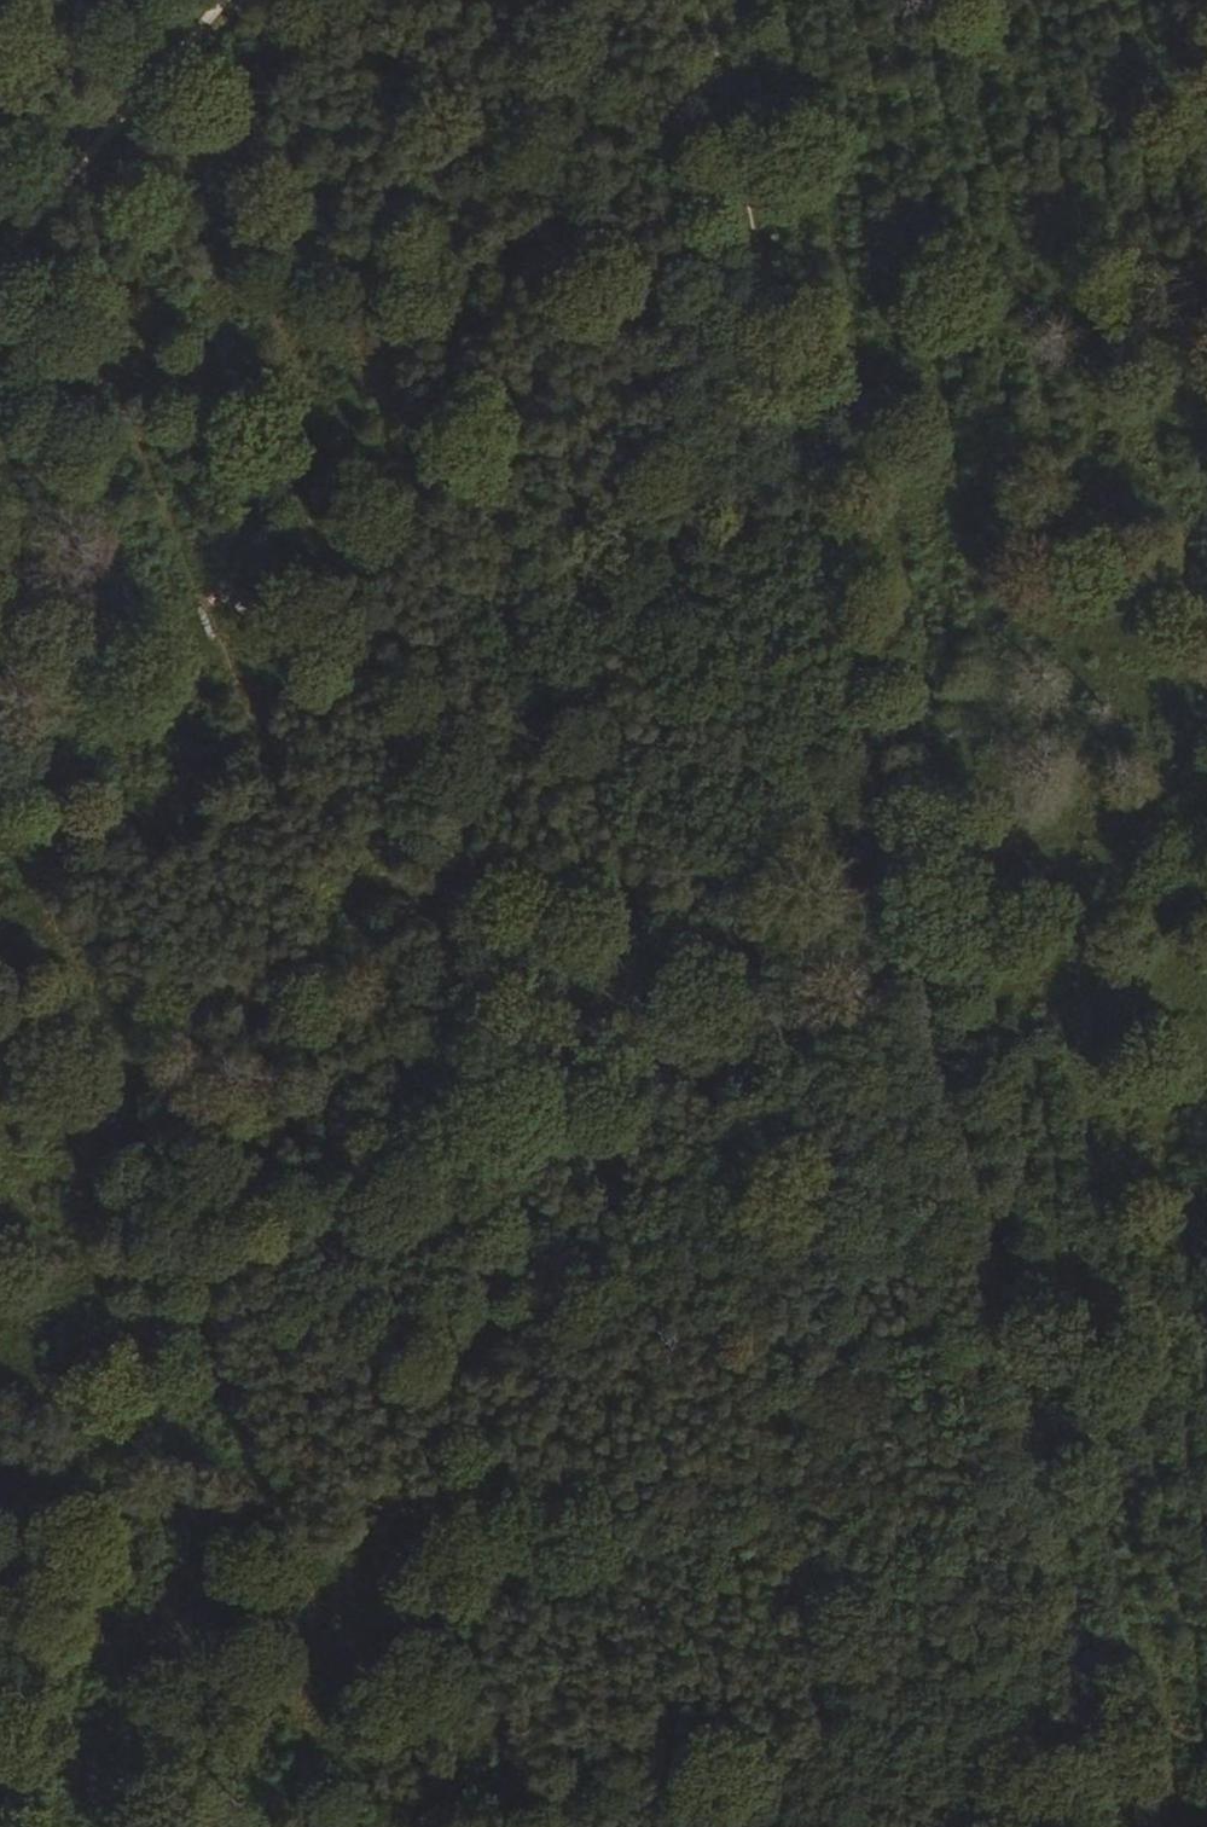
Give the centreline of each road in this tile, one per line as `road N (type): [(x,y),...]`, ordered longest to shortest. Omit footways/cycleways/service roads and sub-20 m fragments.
road 1 (track): [(1107,1826),(875,730),(676,0)]
road 2 (track): [(0,258),(225,0)]

